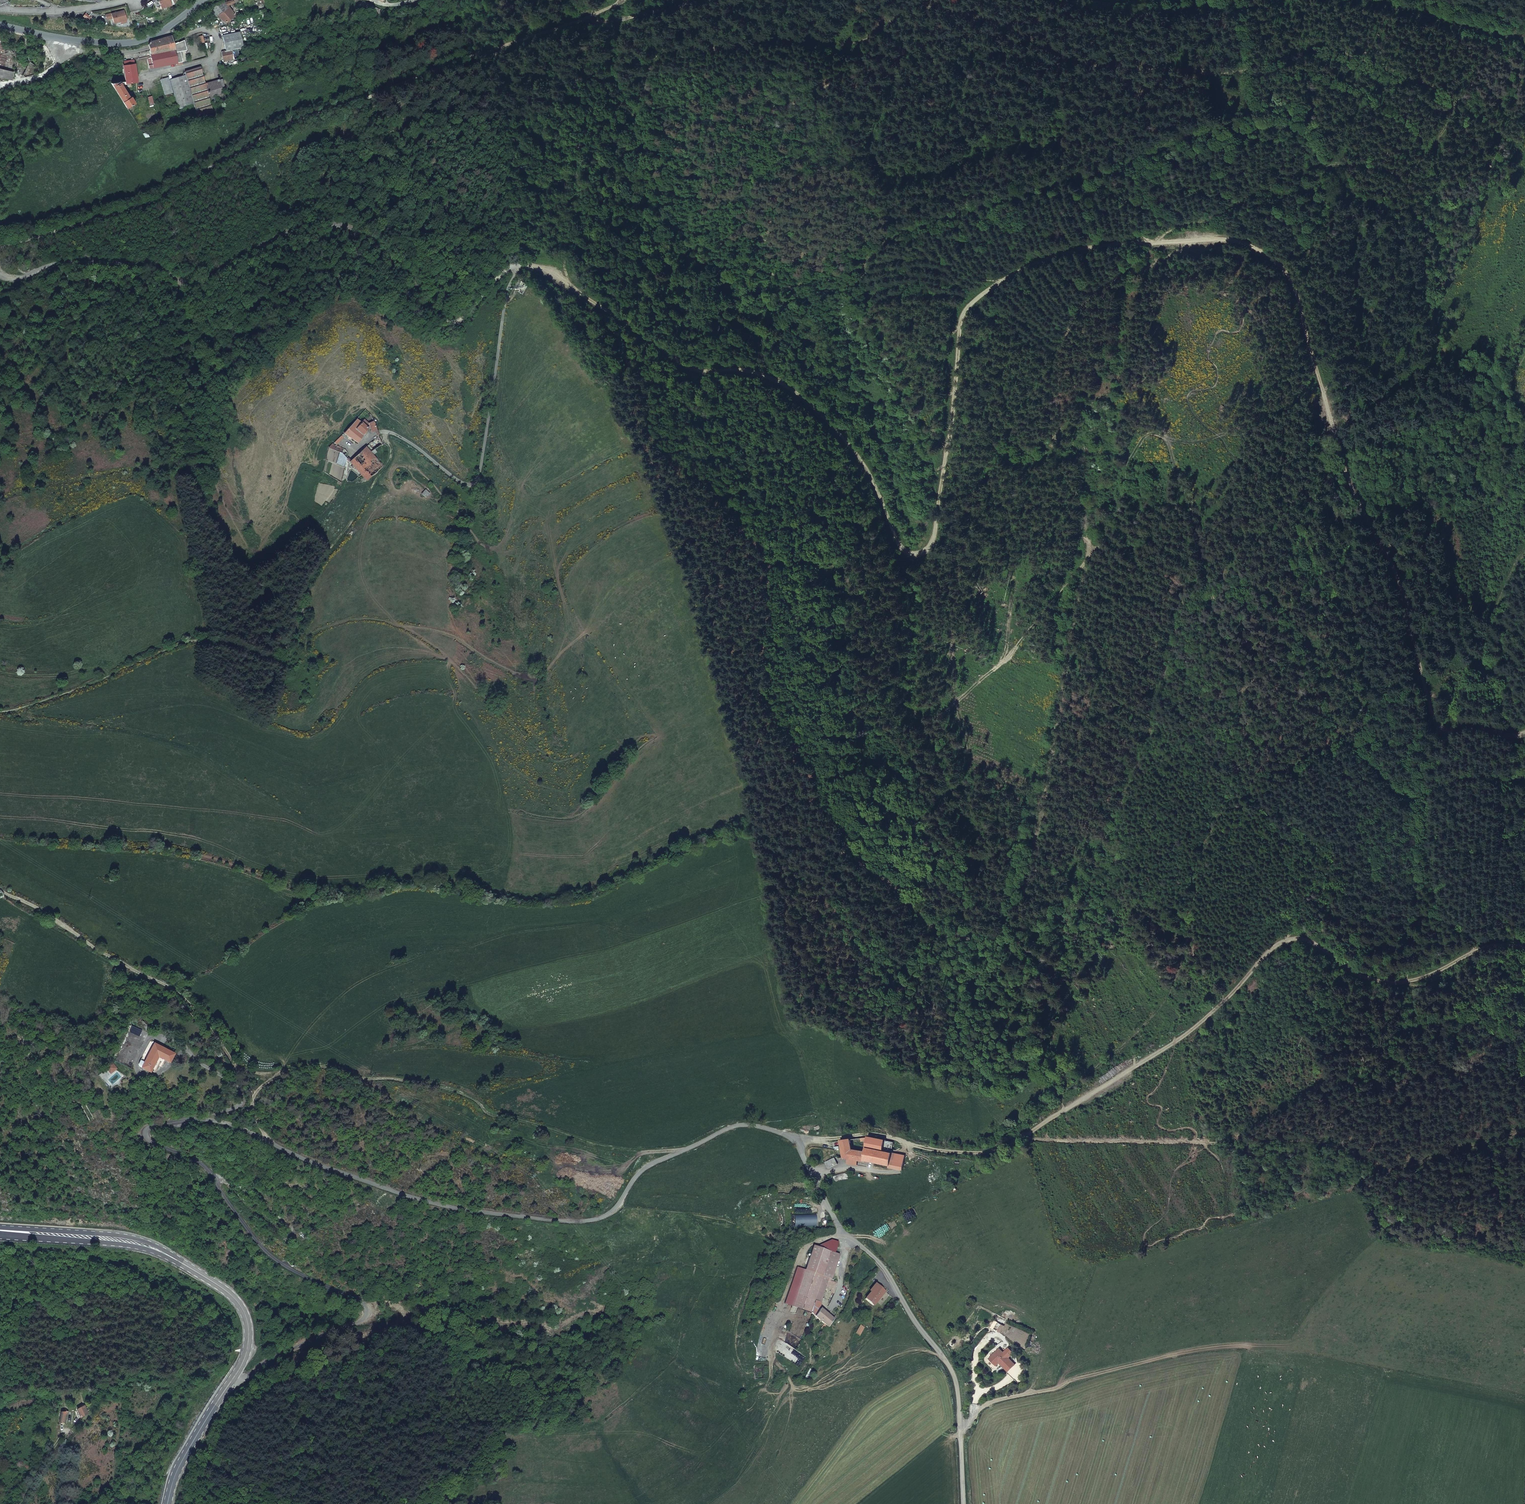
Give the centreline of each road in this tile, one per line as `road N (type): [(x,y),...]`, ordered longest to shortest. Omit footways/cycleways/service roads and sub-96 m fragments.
road 1 (track): [(1524,776),(1412,793),(1361,746),(1316,646),(1290,611),(1260,587),(1226,587),(1188,615),(1086,893),(1055,924),(1006,938),(968,935),(958,926),(962,918),(990,903),(1034,834),(1070,581),(969,692),(936,700),(905,689),(867,612),(814,459),(776,419),(700,395),(651,361),(589,301)]
road 2 (track): [(1524,739),(1454,732),(1434,720),(1414,596),(1350,477),(1311,321),(1290,271),(1238,245),(1115,246),(1004,285),(964,340),(924,546),(905,551),(883,527),(839,431),(778,379),(710,369),(610,320),(551,268),(519,268)]
road 3 (track): [(0,712),(196,641),(284,654),(306,581),(388,463),(385,432),(461,482),(477,481),(504,306),(519,268),(507,270),(459,323),(442,324),(404,274),(341,227),(297,227),(190,287),(137,264),(60,264),(14,279),(0,273)]
road 4 (unclassified): [(269,1142),(421,1199),(519,1220),(596,1220),(616,1209),(639,1172),(738,1122),(788,1133),(846,1238),(889,1272),(900,1301),(950,1366),(965,1503)]
road 5 (track): [(788,1133),(985,1151),(1019,1135),(1049,1098),(1174,990),(1200,856),(1239,771),(1243,713),(1200,533),(1183,497)]
road 6 (track): [(0,245),(155,200),(292,120),(463,56),(691,0)]
road 7 (track): [(1144,246),(1067,352),(1055,410),(1089,521),(1070,581),(1116,519),(1139,449),(1152,434),(1173,460),(1183,497)]
road 8 (track): [(1019,1135),(1207,1019),(1285,945),(1308,942),(1402,983),(1500,944),(1524,948)]
road 9 (unclassified): [(269,1142),(196,1119),(145,1134),(213,1176),(274,1258),(366,1306),(359,1322),(235,1376)]
road 10 (track): [(685,1151),(620,1149),(502,1116),(461,1090),(317,1064),(257,1073),(236,1068)]
road 11 (track): [(0,890),(179,994),(247,1085),(269,1142)]
road 12 (primary): [(0,1231),(136,1242),(177,1260),(242,1308),(248,1345),(235,1376)]
road 13 (tertiary): [(0,25),(132,42),(156,36),(204,0)]
road 14 (track): [(1369,0),(1524,40)]
road 15 (primary): [(235,1376),(186,1445),(166,1503)]
road 16 (residential): [(0,9),(66,11),(132,0)]

